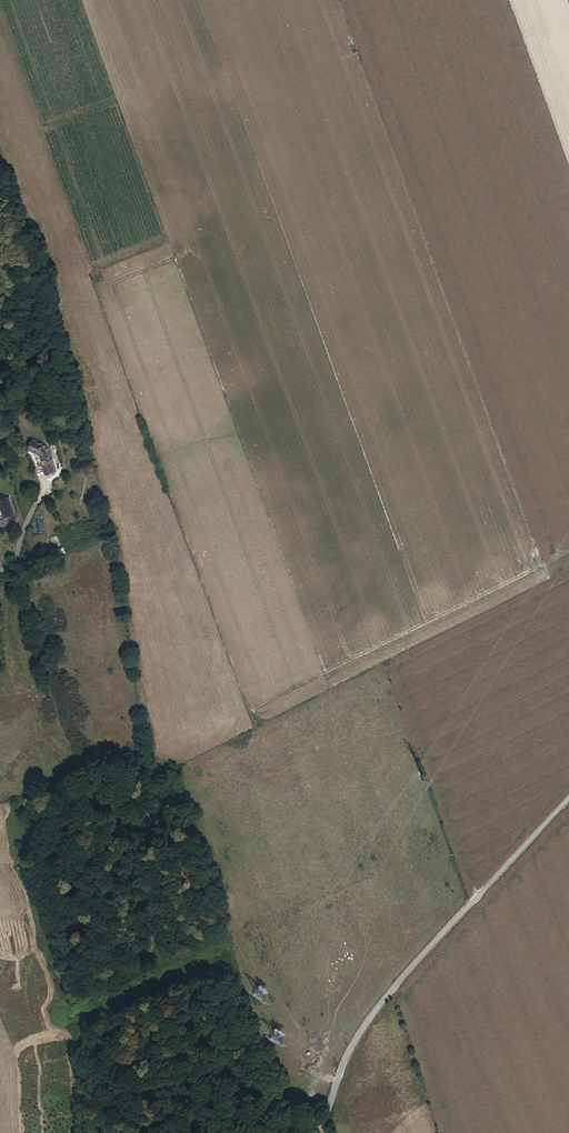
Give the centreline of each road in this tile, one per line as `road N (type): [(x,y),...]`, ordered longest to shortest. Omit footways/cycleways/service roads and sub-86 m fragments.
road 1 (unclassified): [(246,1132),(246,1090),(257,1080),(303,1122),(322,1122),(345,1060),(393,990),(568,799)]

